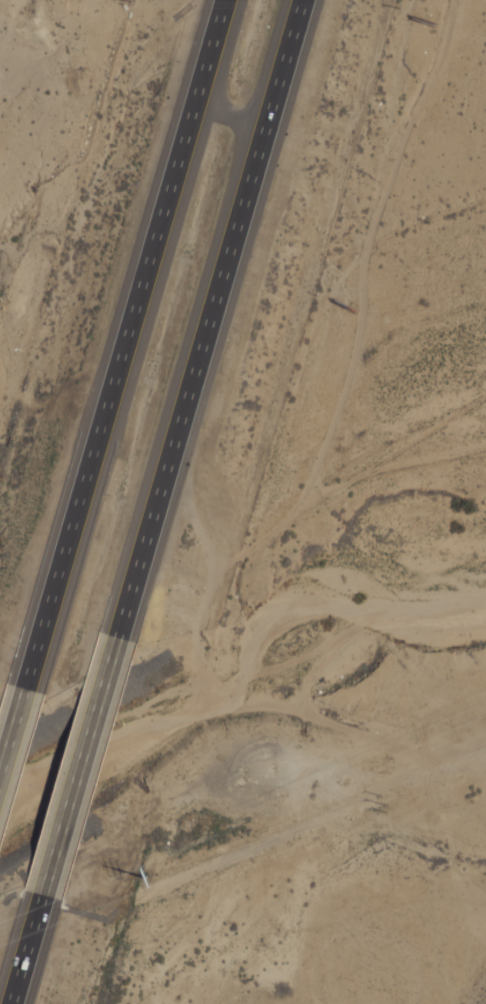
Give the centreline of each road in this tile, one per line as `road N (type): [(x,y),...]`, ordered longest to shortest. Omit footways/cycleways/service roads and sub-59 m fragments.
road 1 (motorway): [(226,0),(5,745)]
road 2 (motorway): [(112,683),(309,0)]
road 3 (motorway): [(64,851),(112,683)]
road 4 (motorway): [(20,1003),(64,851)]

